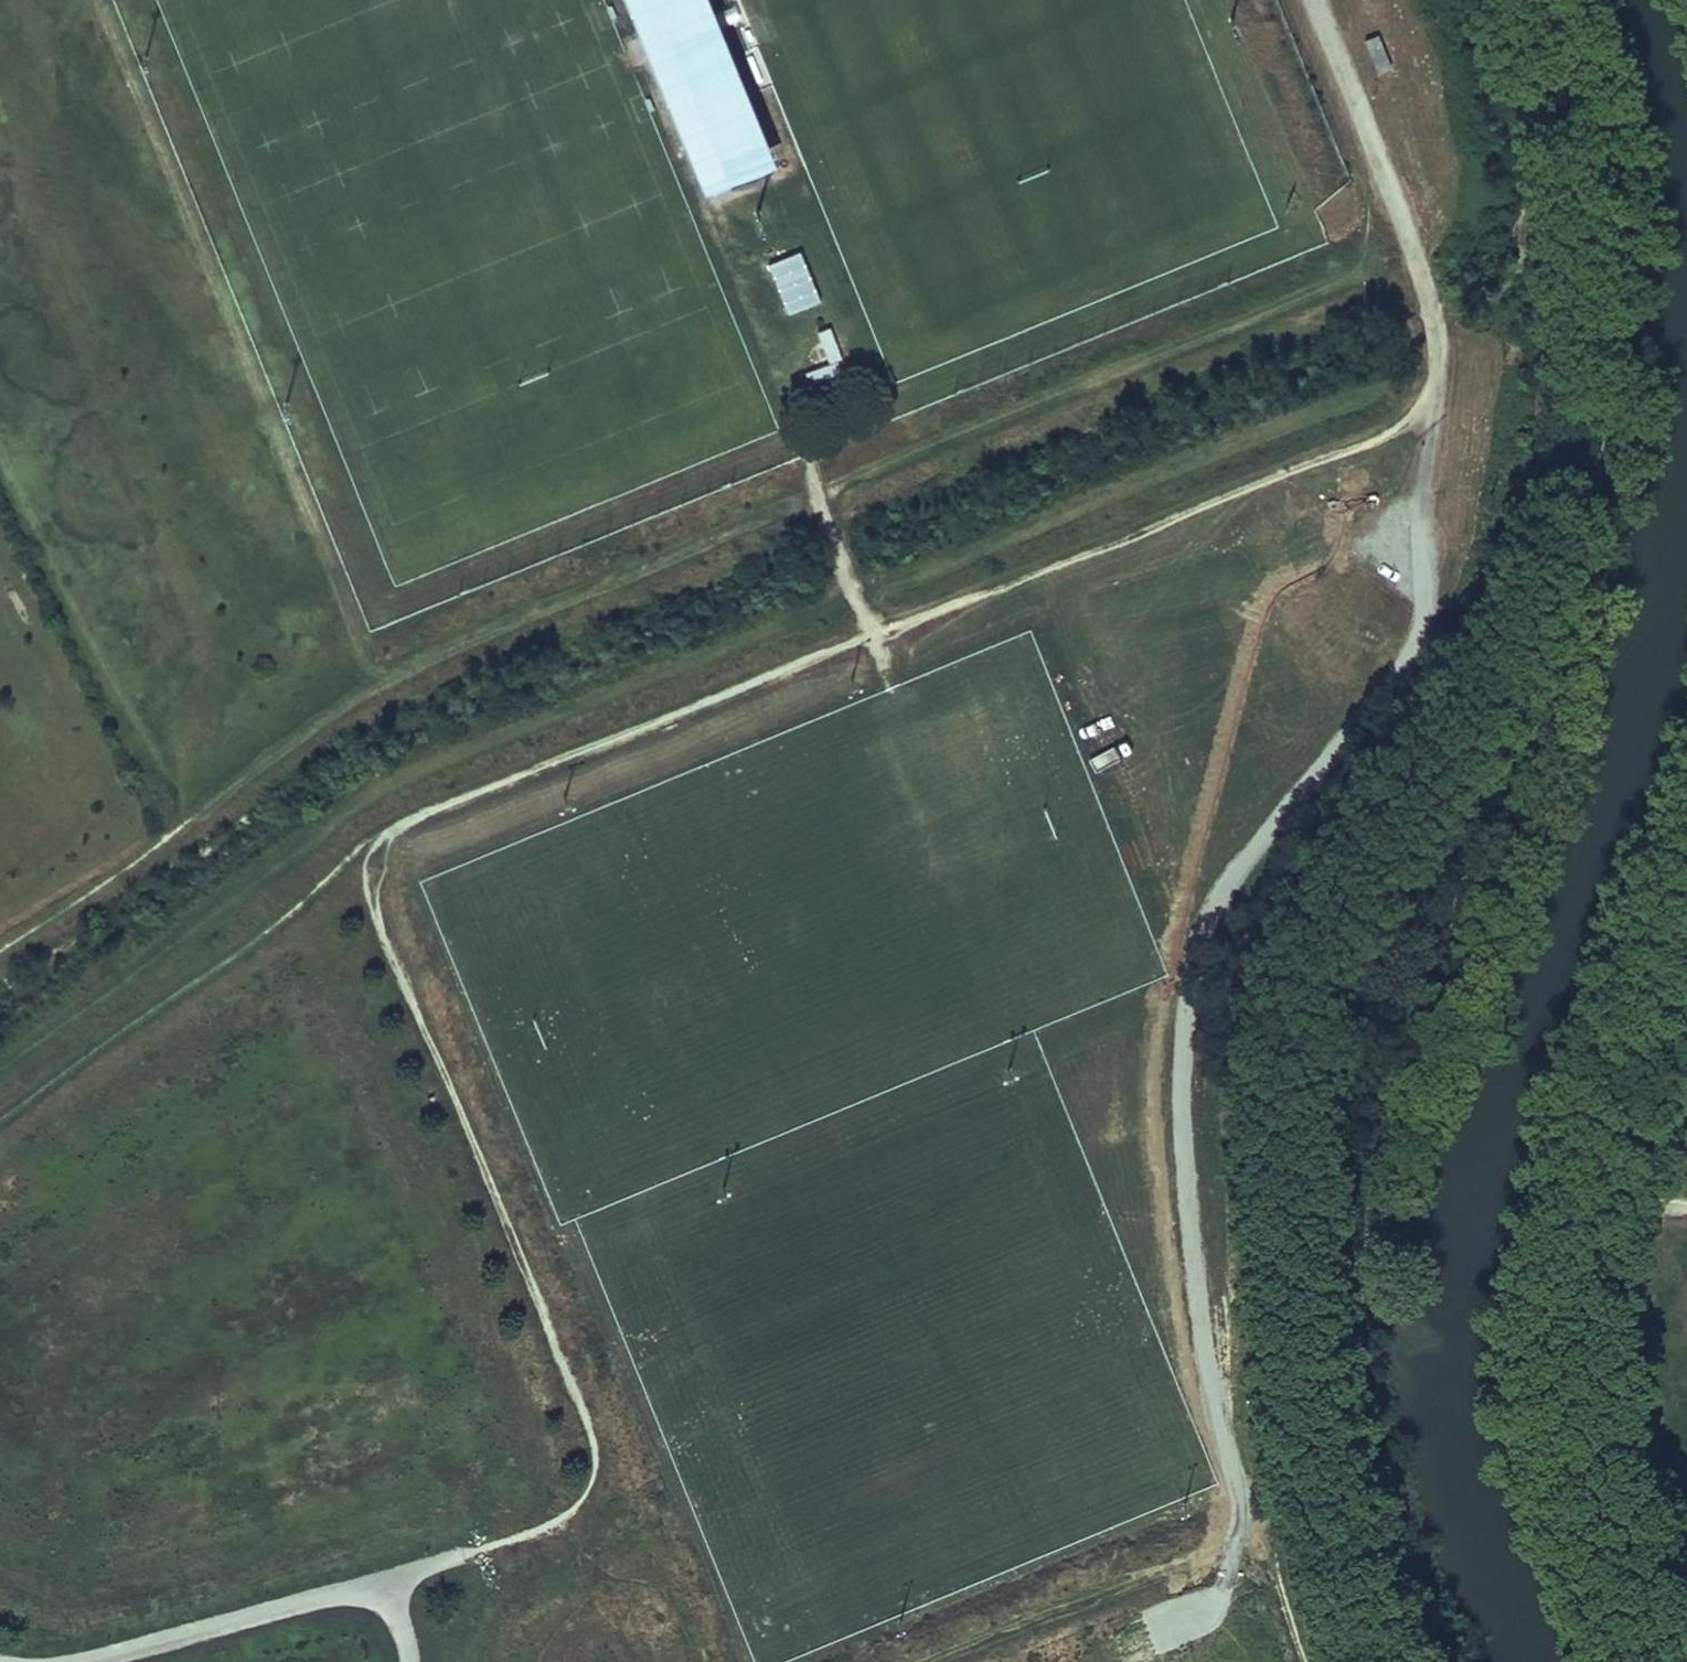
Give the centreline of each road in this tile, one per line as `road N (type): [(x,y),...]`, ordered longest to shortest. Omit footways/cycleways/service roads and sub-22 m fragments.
road 1 (track): [(399,1589),(578,1501),(595,1452),(373,907),(375,860),(408,819),(1260,481),(1381,442),(1435,404),(1446,349),(1601,367)]
road 2 (track): [(1446,349),(1401,213)]

